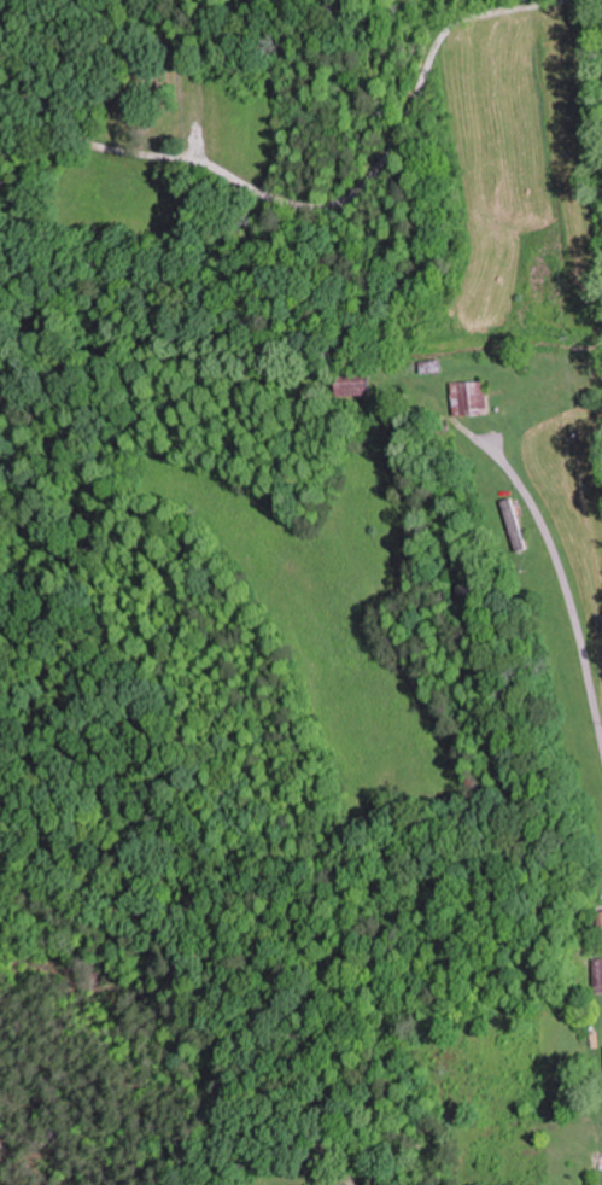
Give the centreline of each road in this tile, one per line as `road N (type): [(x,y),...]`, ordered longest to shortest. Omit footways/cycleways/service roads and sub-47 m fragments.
road 1 (residential): [(601,757),(551,561),(514,488),(474,444)]

